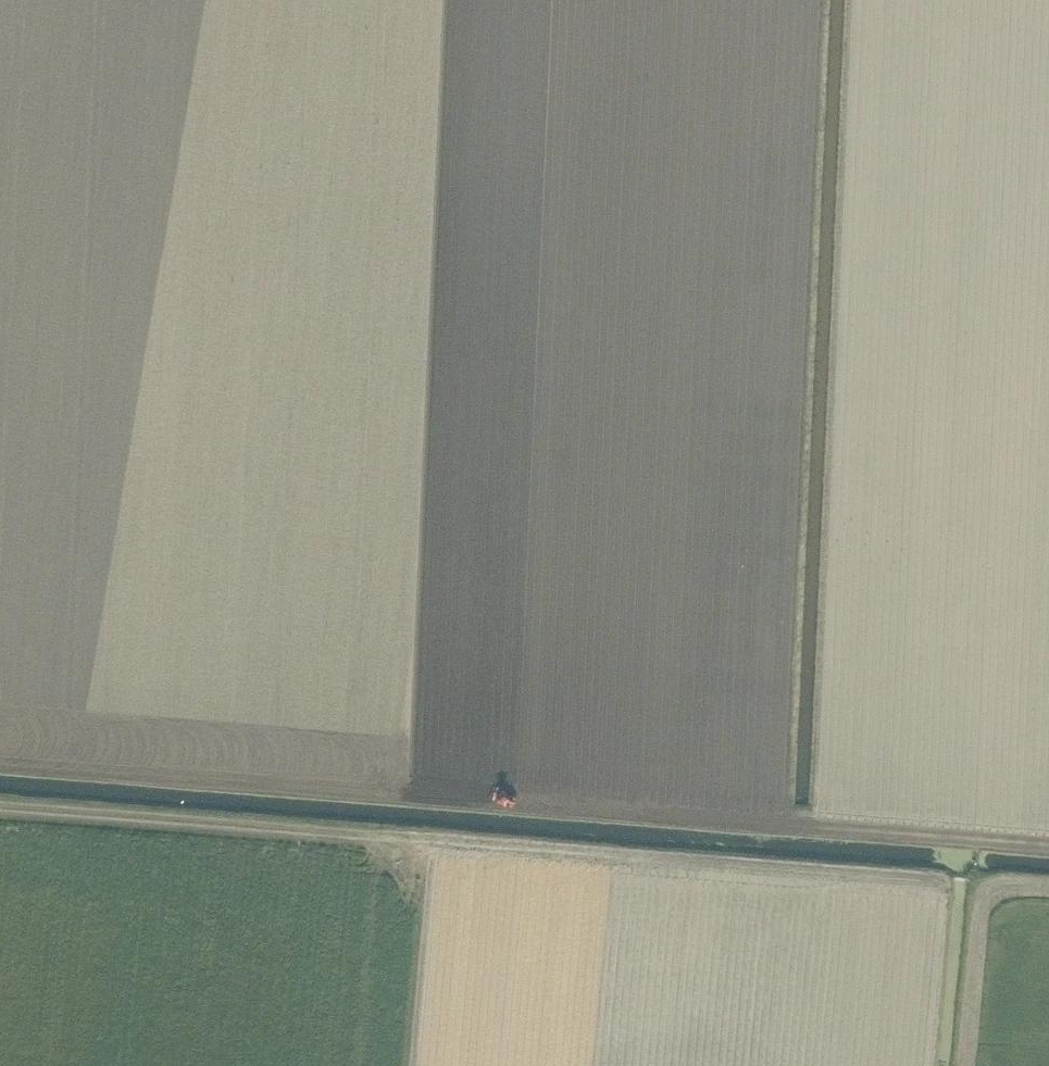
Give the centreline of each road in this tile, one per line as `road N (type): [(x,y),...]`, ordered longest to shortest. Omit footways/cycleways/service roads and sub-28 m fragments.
road 1 (track): [(1048,843),(0,760)]

